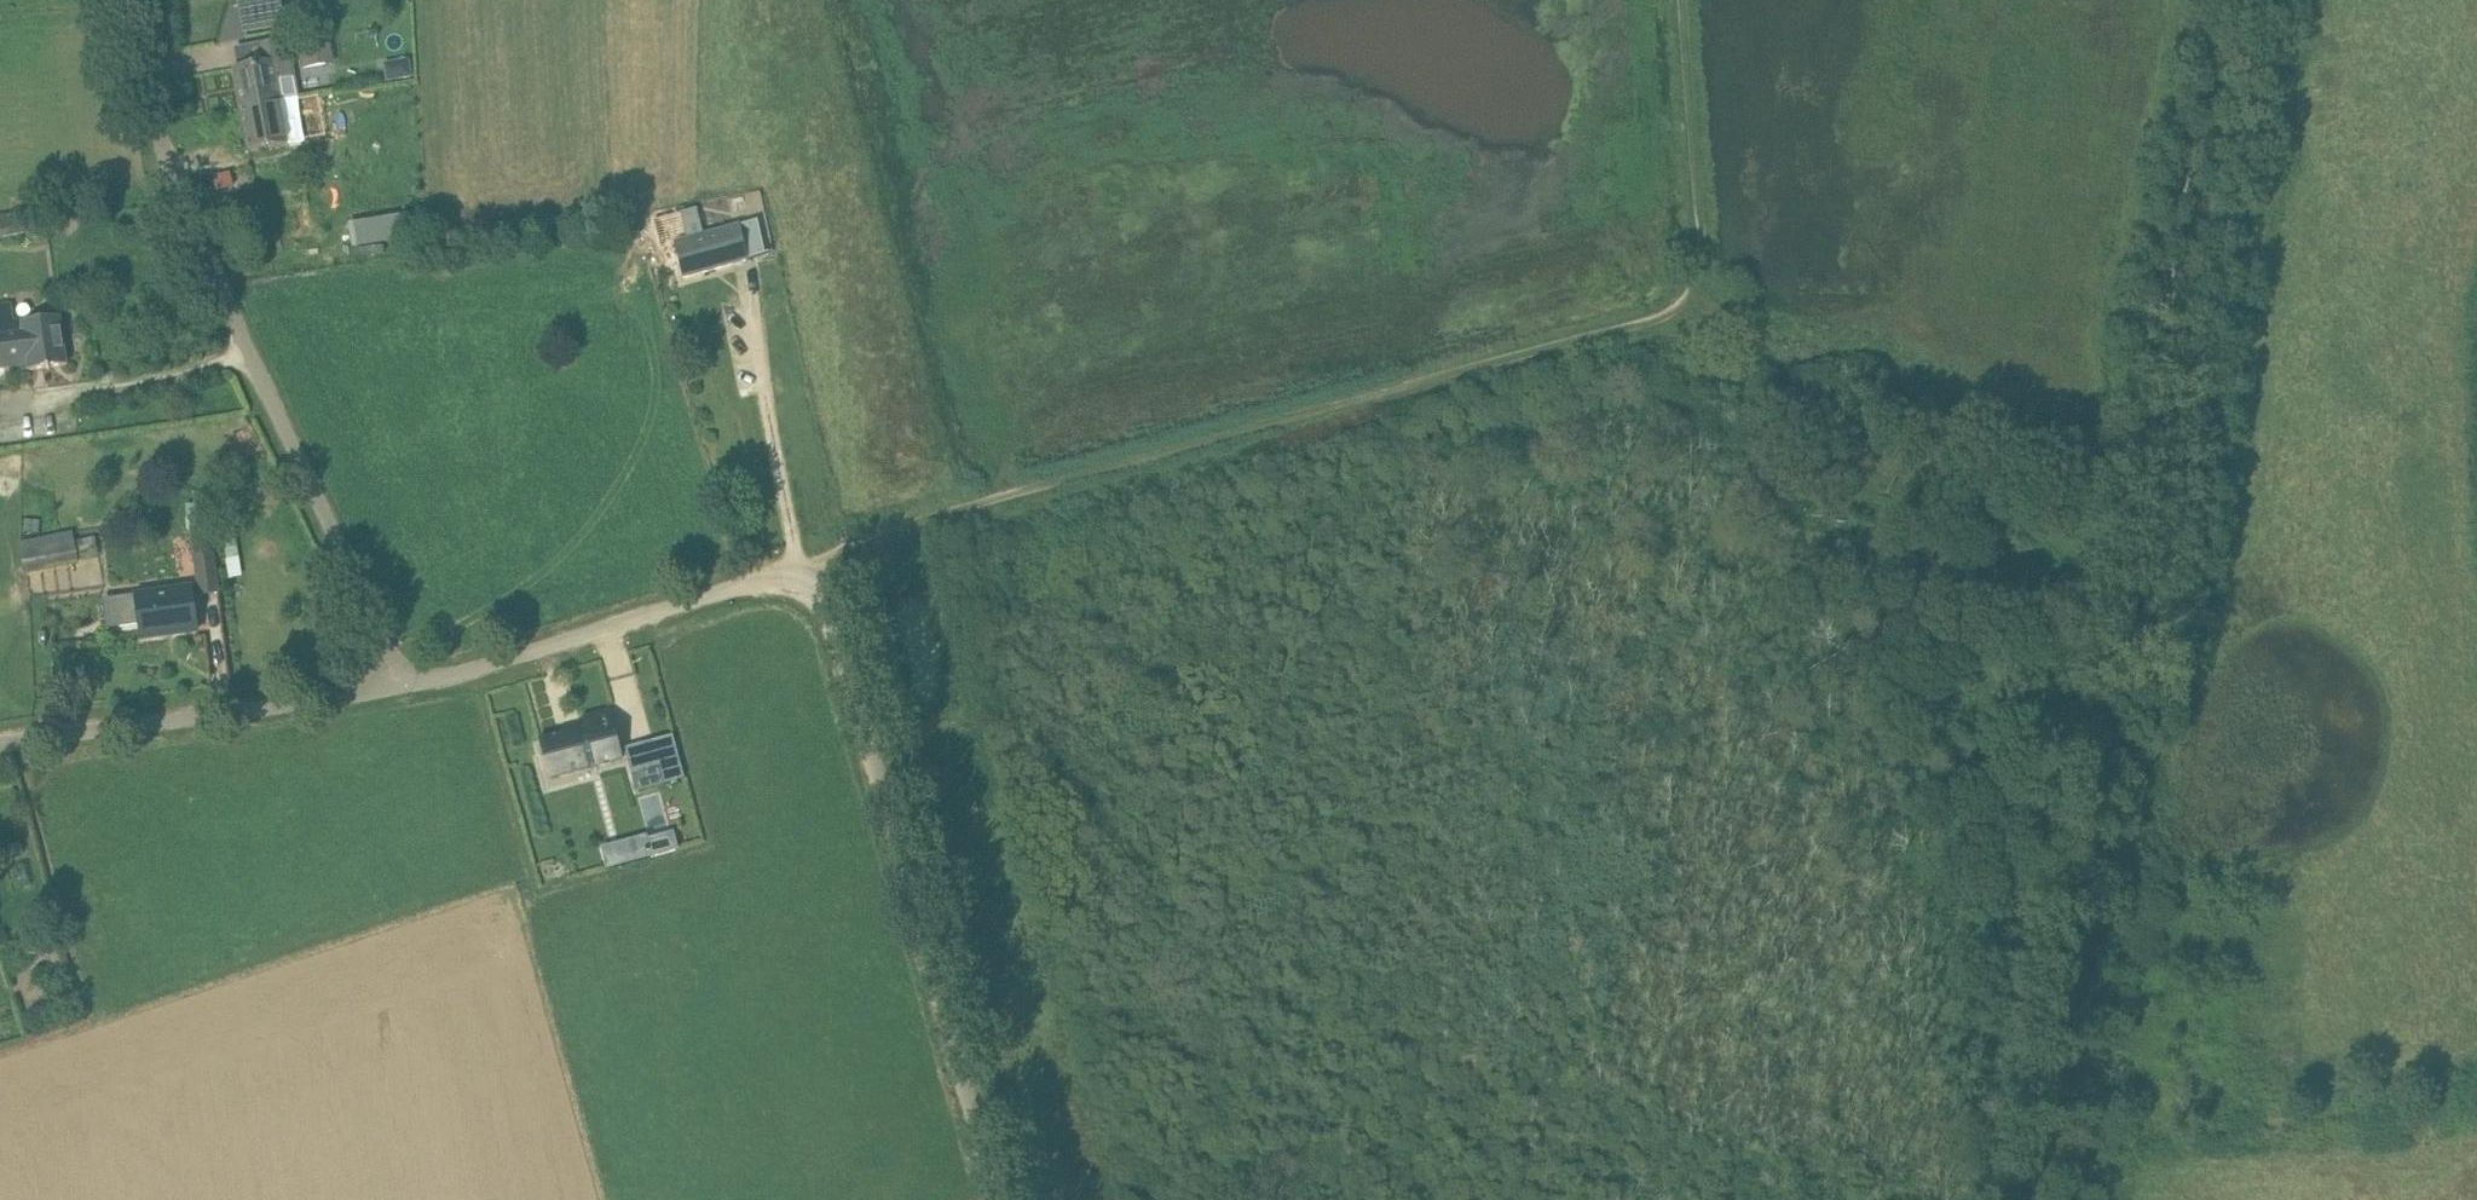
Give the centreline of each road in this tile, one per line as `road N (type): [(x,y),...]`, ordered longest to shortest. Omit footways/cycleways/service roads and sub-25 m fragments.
road 1 (track): [(1683,0),(1702,246),(1694,287),(1672,314),(1638,330),(1280,408),(842,546),(798,569)]
road 2 (unclassified): [(409,682),(798,569),(825,573),(842,594),(1003,1199)]
road 3 (unclassified): [(409,682),(173,141),(155,66),(152,0)]
road 4 (unclassified): [(0,727),(409,682)]

